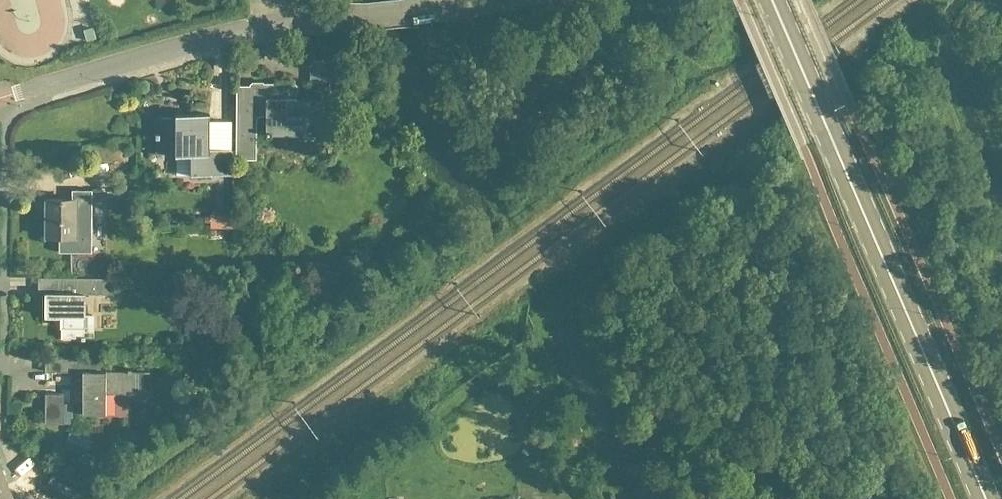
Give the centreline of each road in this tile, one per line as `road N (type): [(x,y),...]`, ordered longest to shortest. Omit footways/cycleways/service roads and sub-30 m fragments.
road 1 (secondary): [(984,498),(770,0)]
road 2 (residential): [(0,100),(273,28),(350,18)]
road 3 (unclassified): [(350,18),(490,0)]

